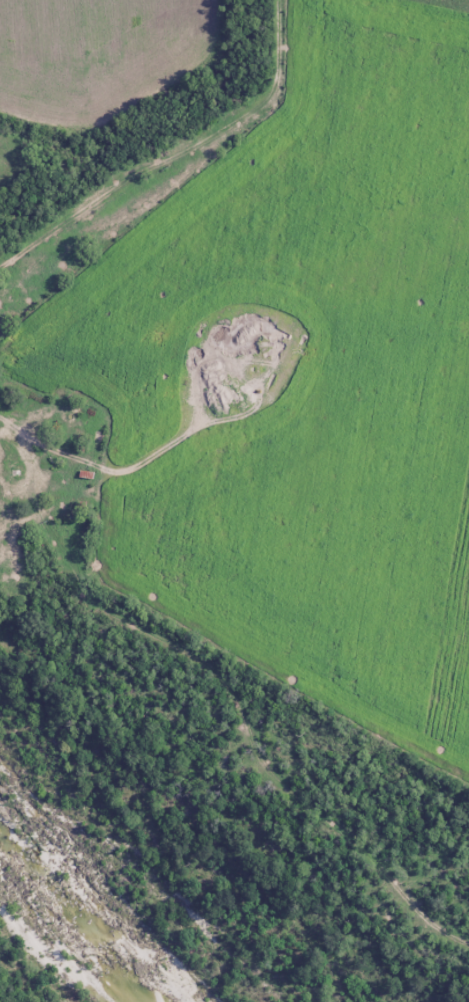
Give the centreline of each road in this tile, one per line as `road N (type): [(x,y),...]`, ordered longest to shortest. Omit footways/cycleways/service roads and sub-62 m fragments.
road 1 (residential): [(468,946),(390,876),(370,837),(302,797),(234,724),(180,631),(49,527),(14,464),(0,457)]
road 2 (residential): [(0,264),(226,140),(266,94),(277,0)]

